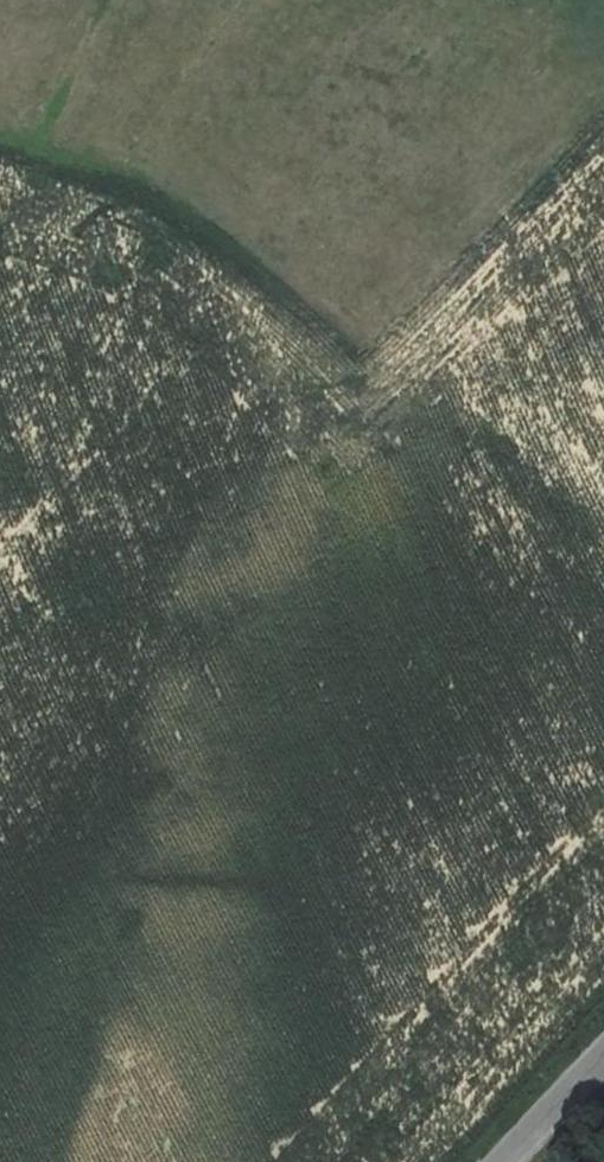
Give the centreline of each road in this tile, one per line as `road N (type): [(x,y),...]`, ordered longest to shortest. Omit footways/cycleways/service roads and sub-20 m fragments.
road 1 (unclassified): [(501,1161),(603,1053)]

